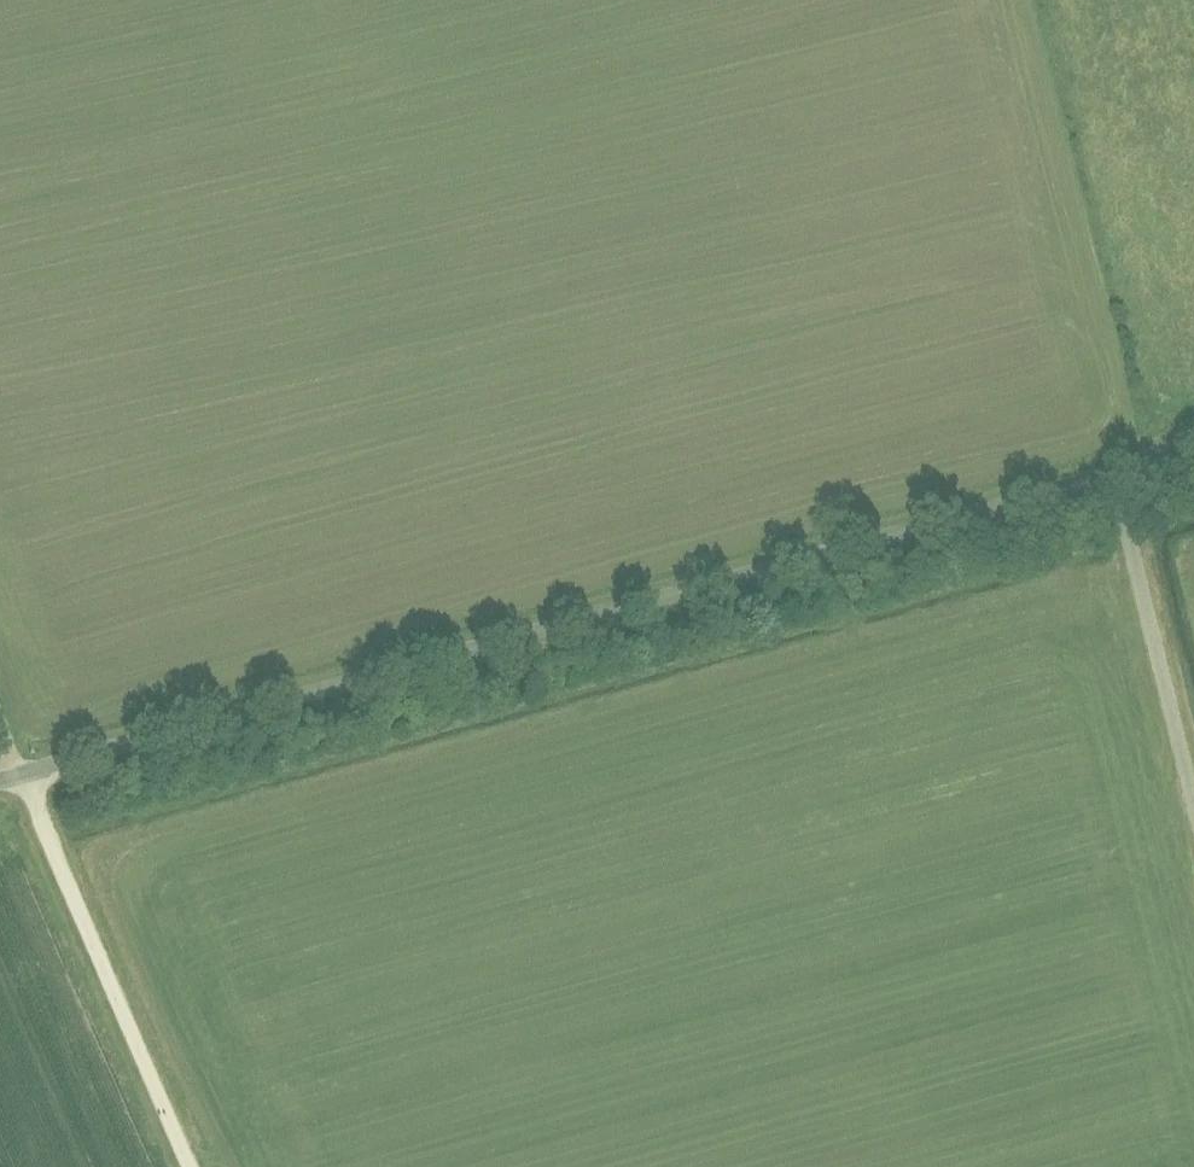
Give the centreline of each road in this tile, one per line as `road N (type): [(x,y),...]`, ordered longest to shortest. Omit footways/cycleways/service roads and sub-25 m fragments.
road 1 (unclassified): [(0,778),(1113,472)]
road 2 (track): [(191,1166),(0,734)]
road 3 (unclassified): [(1193,792),(1113,472)]

